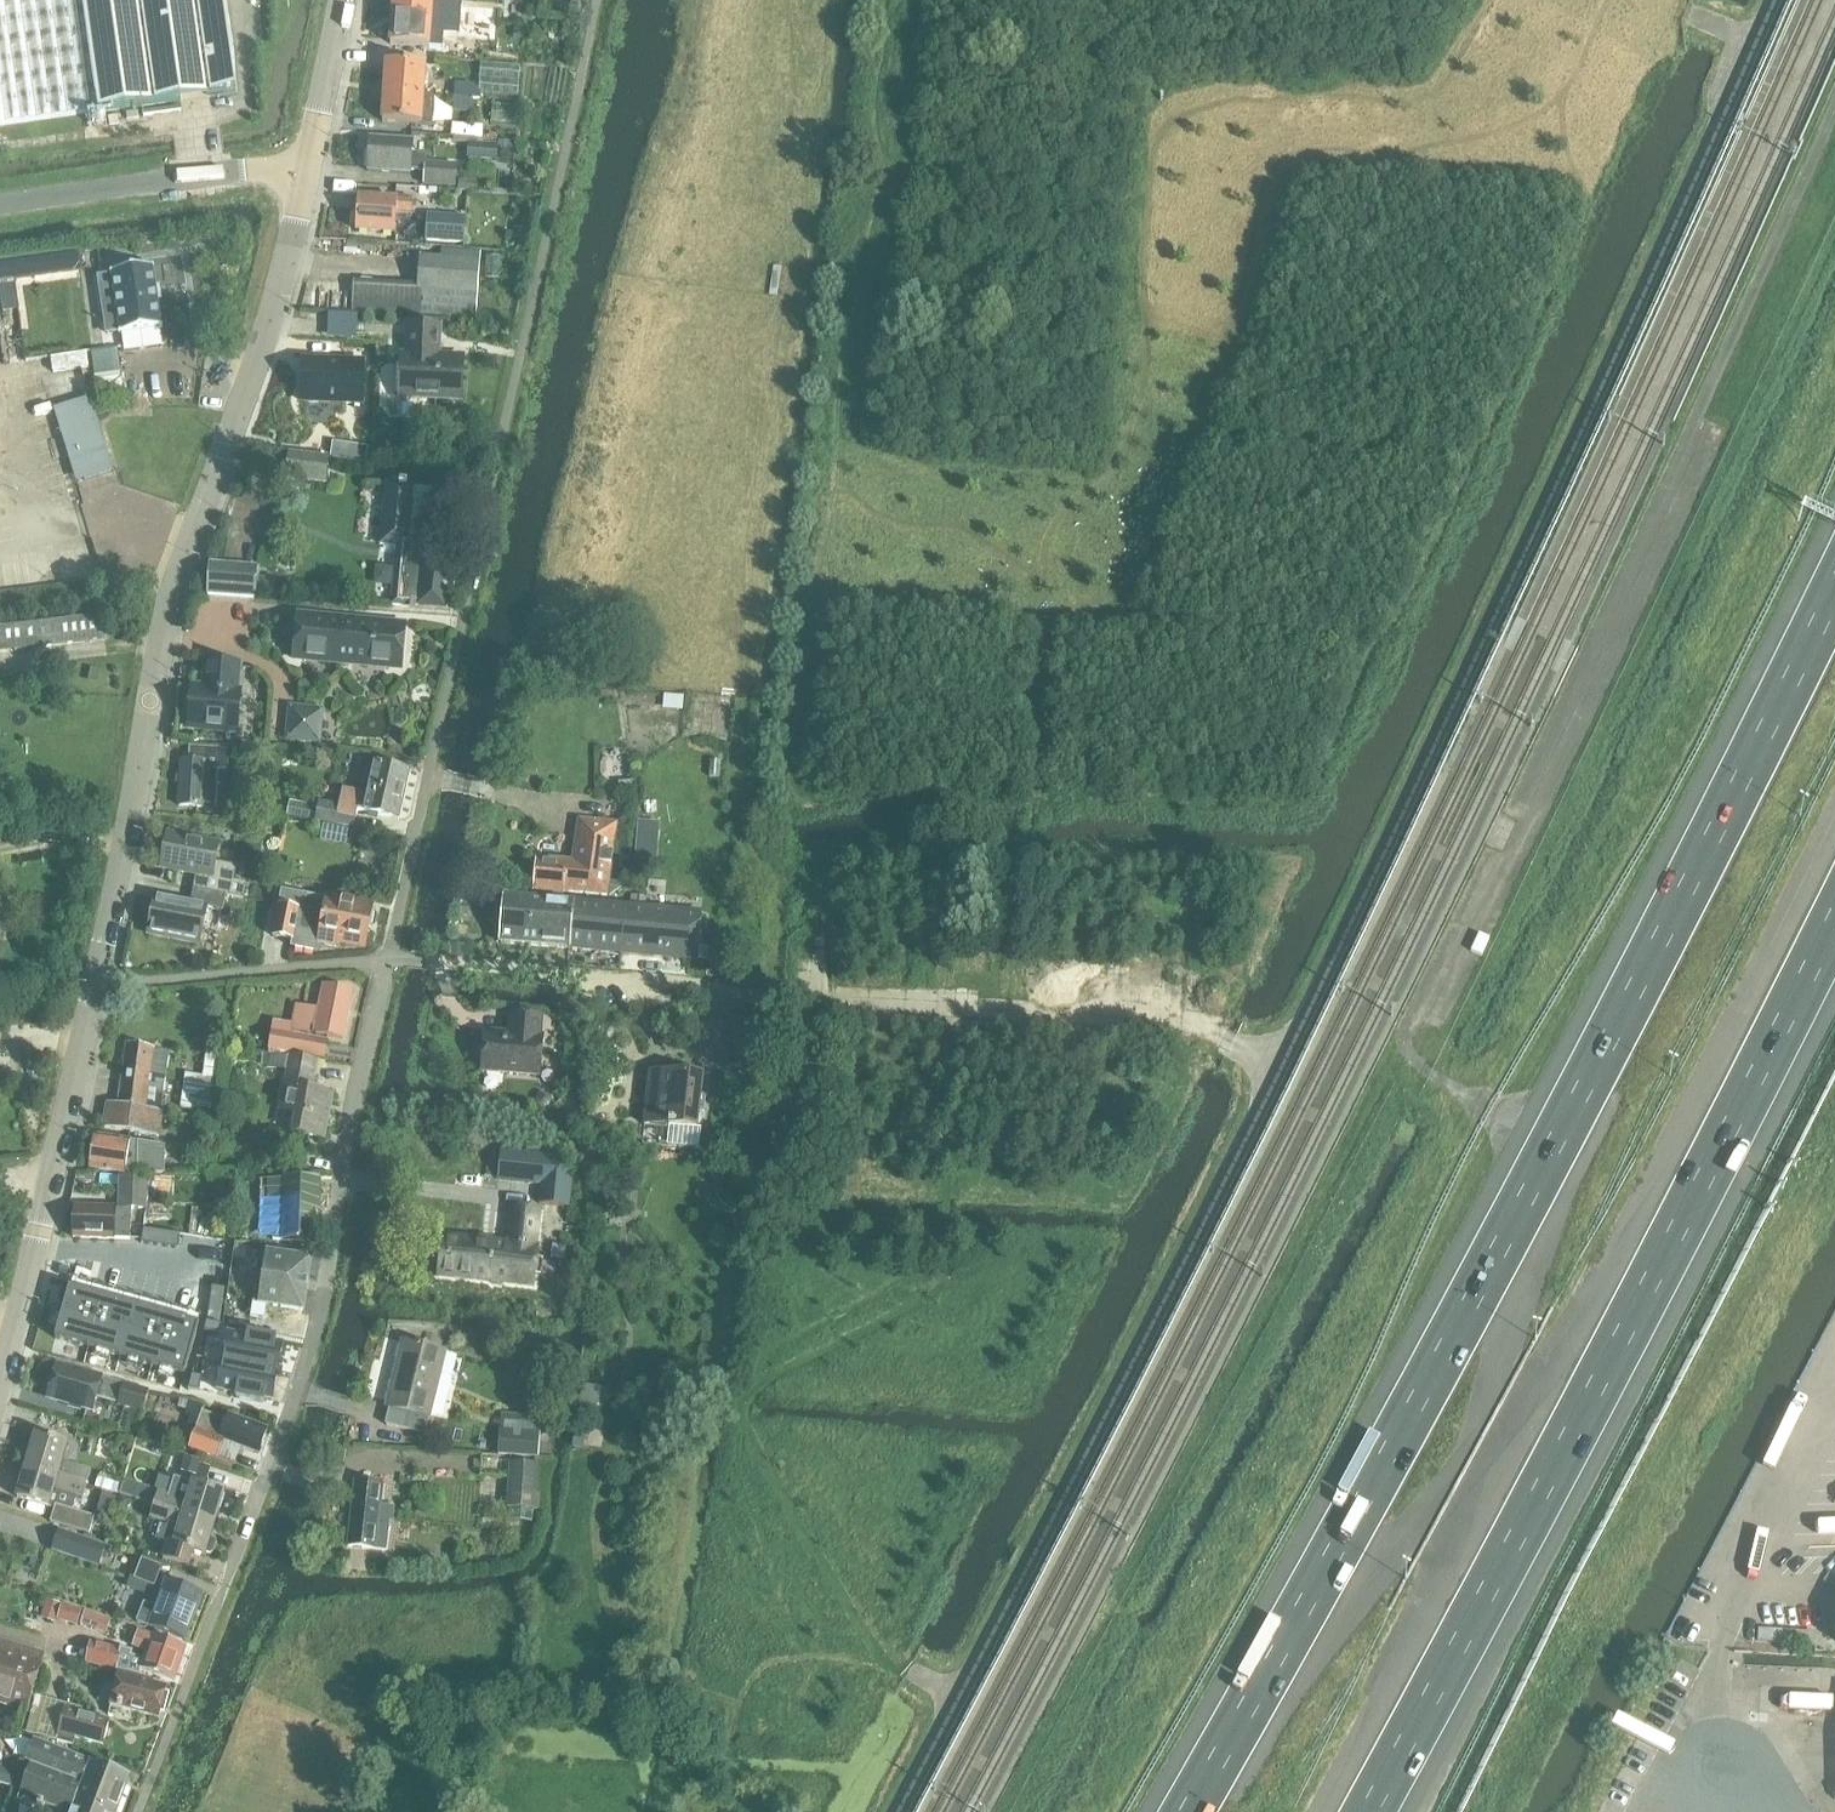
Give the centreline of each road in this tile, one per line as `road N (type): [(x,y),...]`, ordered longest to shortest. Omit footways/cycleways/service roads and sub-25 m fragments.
road 1 (unclassified): [(896,1811),(1282,1070),(1776,0)]
road 2 (motorway): [(1834,569),(1645,970),(1191,1811)]
road 3 (motorway): [(1370,1811),(1834,926)]
road 4 (residential): [(102,987),(170,598),(284,281),(308,163)]
road 5 (residential): [(102,987),(386,960),(852,1002)]
road 6 (unclassified): [(0,205),(308,163)]
road 7 (residential): [(38,1251),(102,987)]
road 8 (residential): [(38,1251),(209,1277)]
road 9 (residential): [(308,163),(348,0)]
road 10 (residential): [(0,1397),(38,1251)]

